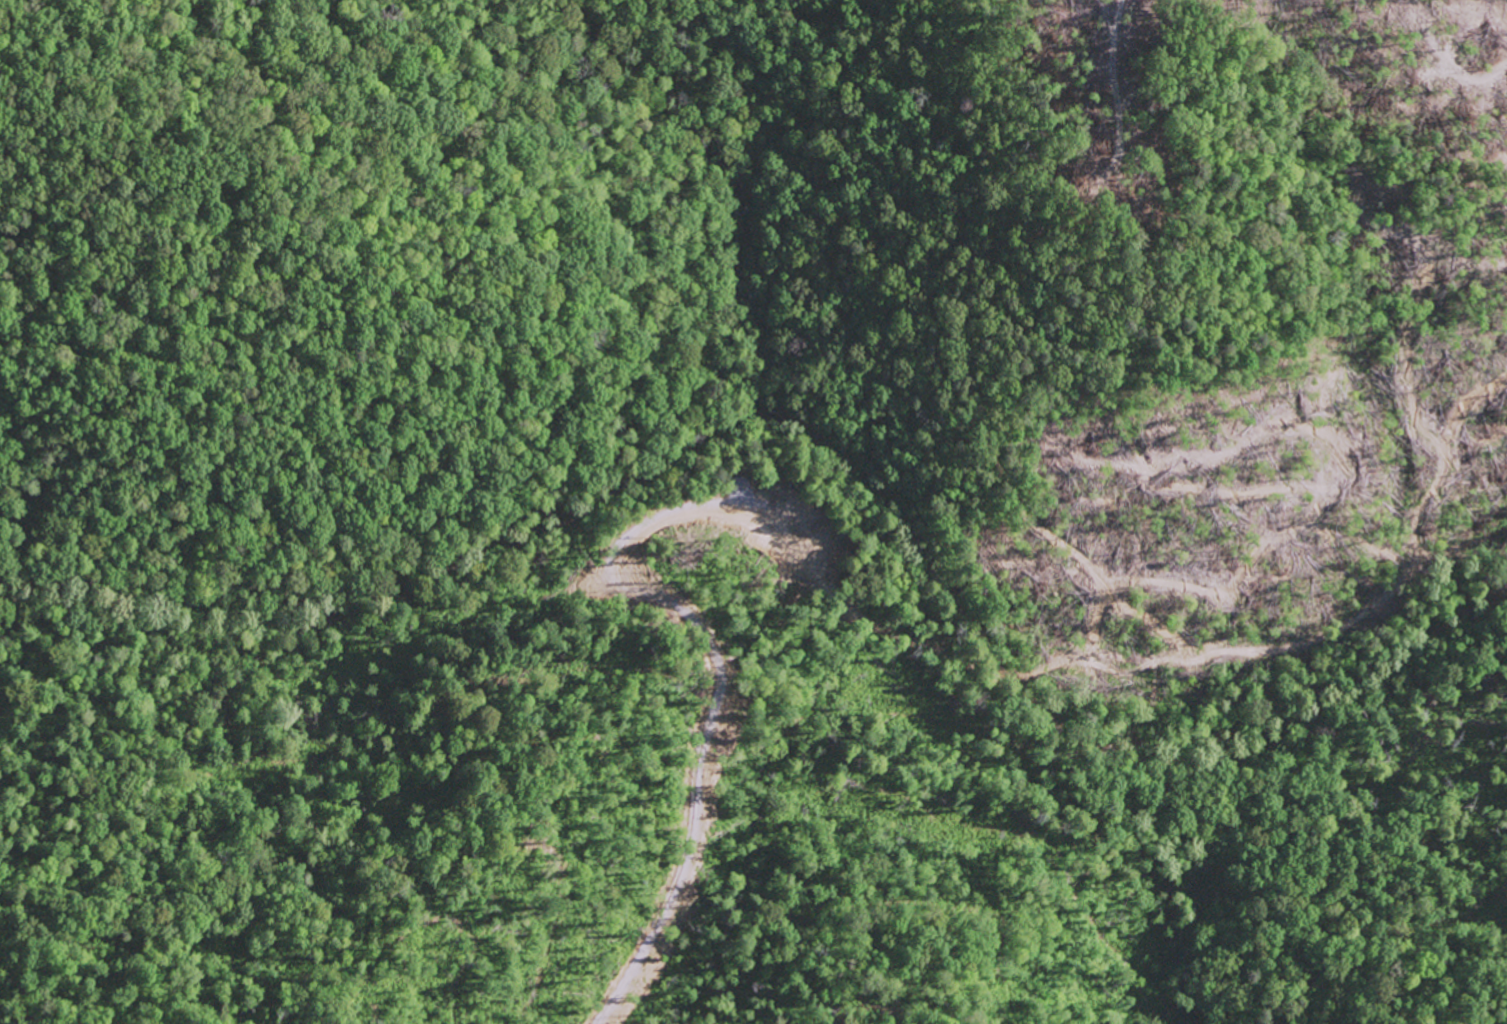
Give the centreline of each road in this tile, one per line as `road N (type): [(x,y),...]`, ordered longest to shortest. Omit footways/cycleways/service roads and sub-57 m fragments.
road 1 (residential): [(598,1023),(653,934),(694,839),(718,658),(696,621),(664,595)]

